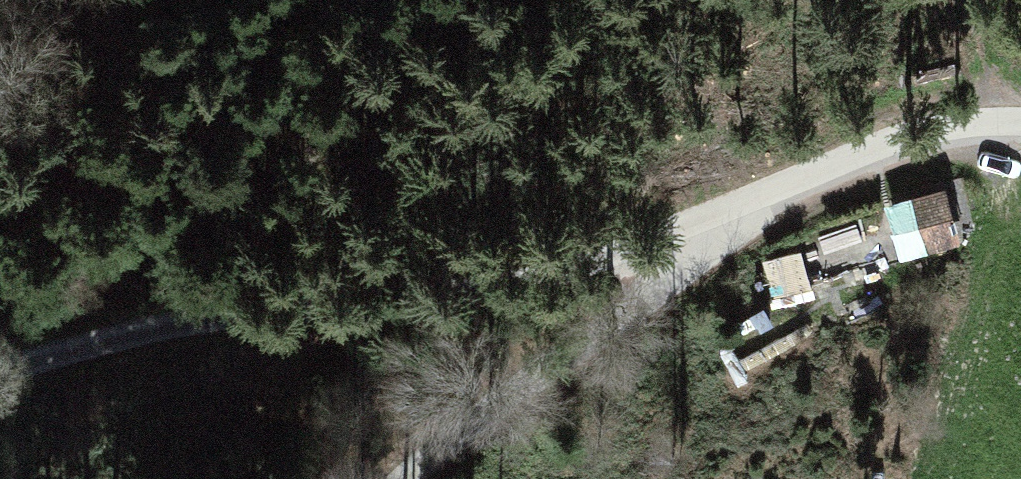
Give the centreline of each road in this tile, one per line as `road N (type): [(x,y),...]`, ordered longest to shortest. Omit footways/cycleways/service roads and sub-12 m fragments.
road 1 (track): [(0,371),(189,323),(497,280),(689,220)]
road 2 (track): [(689,220),(667,285),(426,478)]
road 3 (track): [(689,220),(950,128),(1020,120)]

